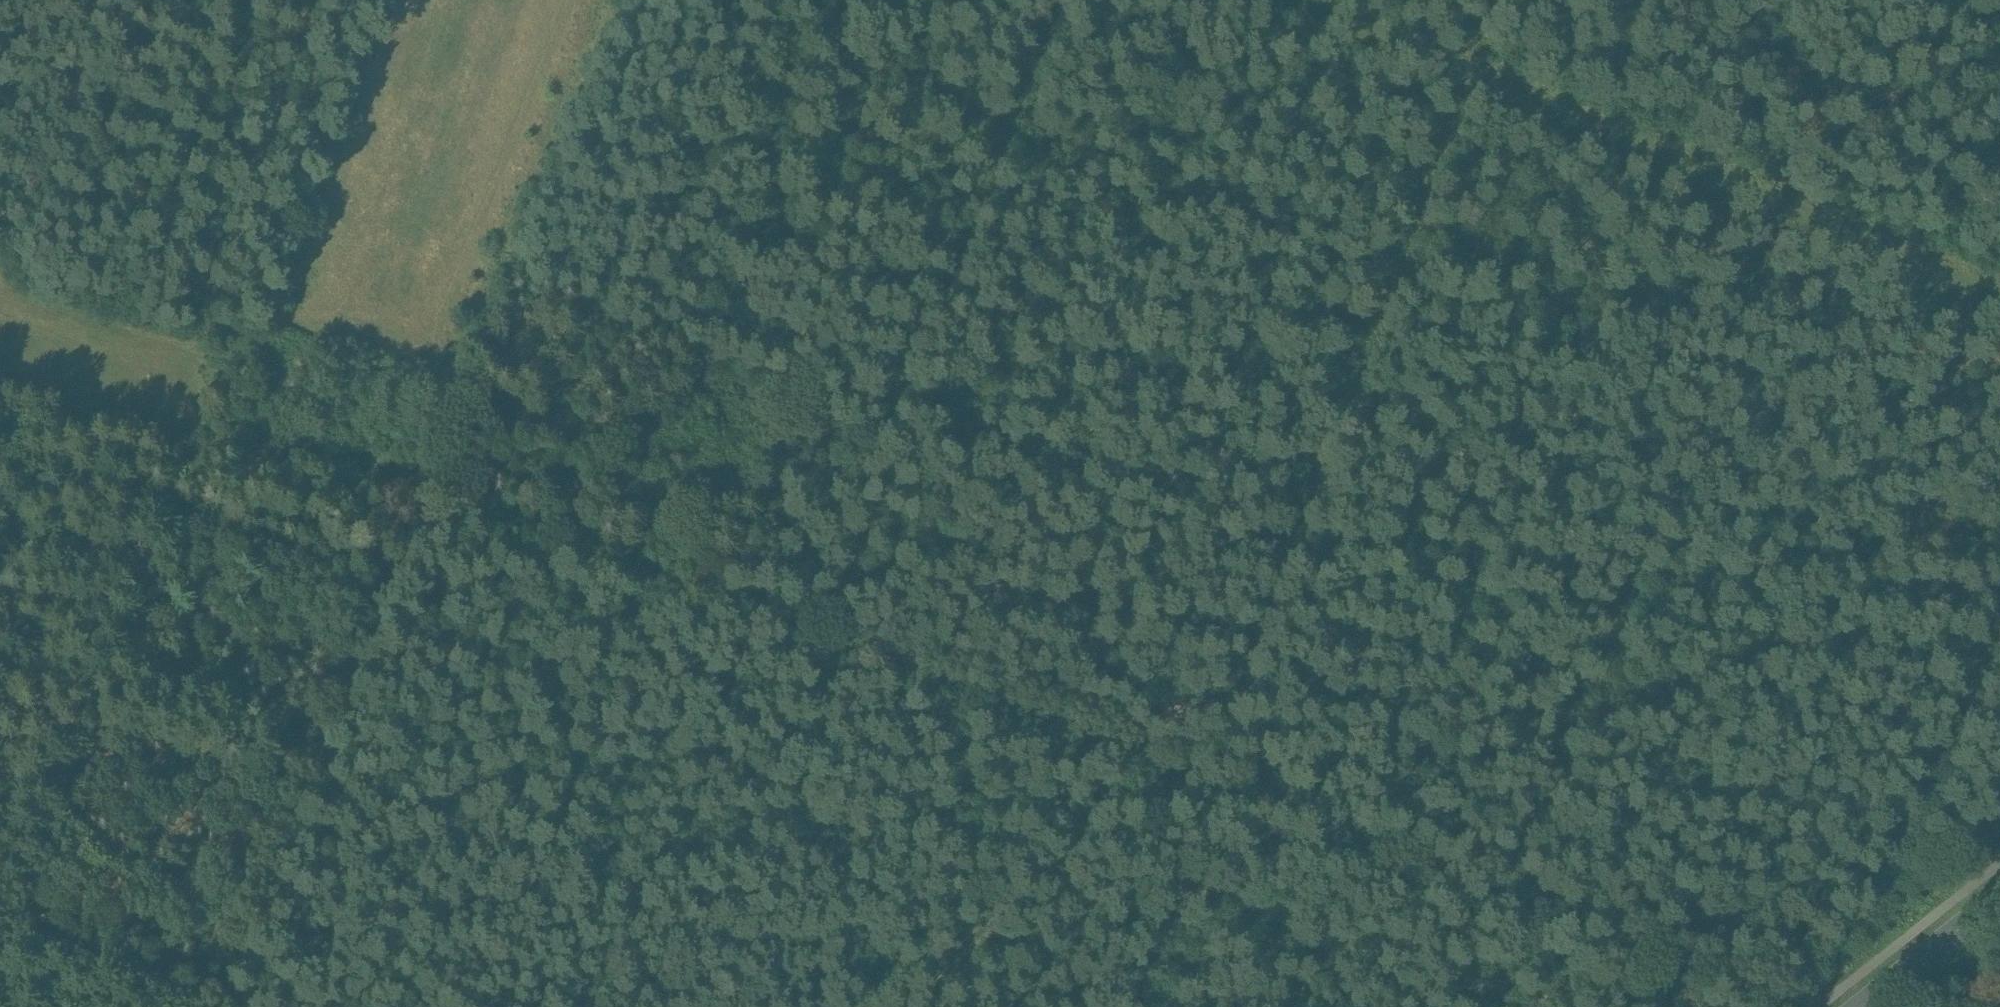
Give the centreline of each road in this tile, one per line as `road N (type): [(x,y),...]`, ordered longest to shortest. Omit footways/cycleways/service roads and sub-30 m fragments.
road 1 (track): [(1731,1006),(1215,765),(442,478)]
road 2 (track): [(1504,0),(1215,765)]
road 3 (secondary): [(1867,1006),(1999,901)]

